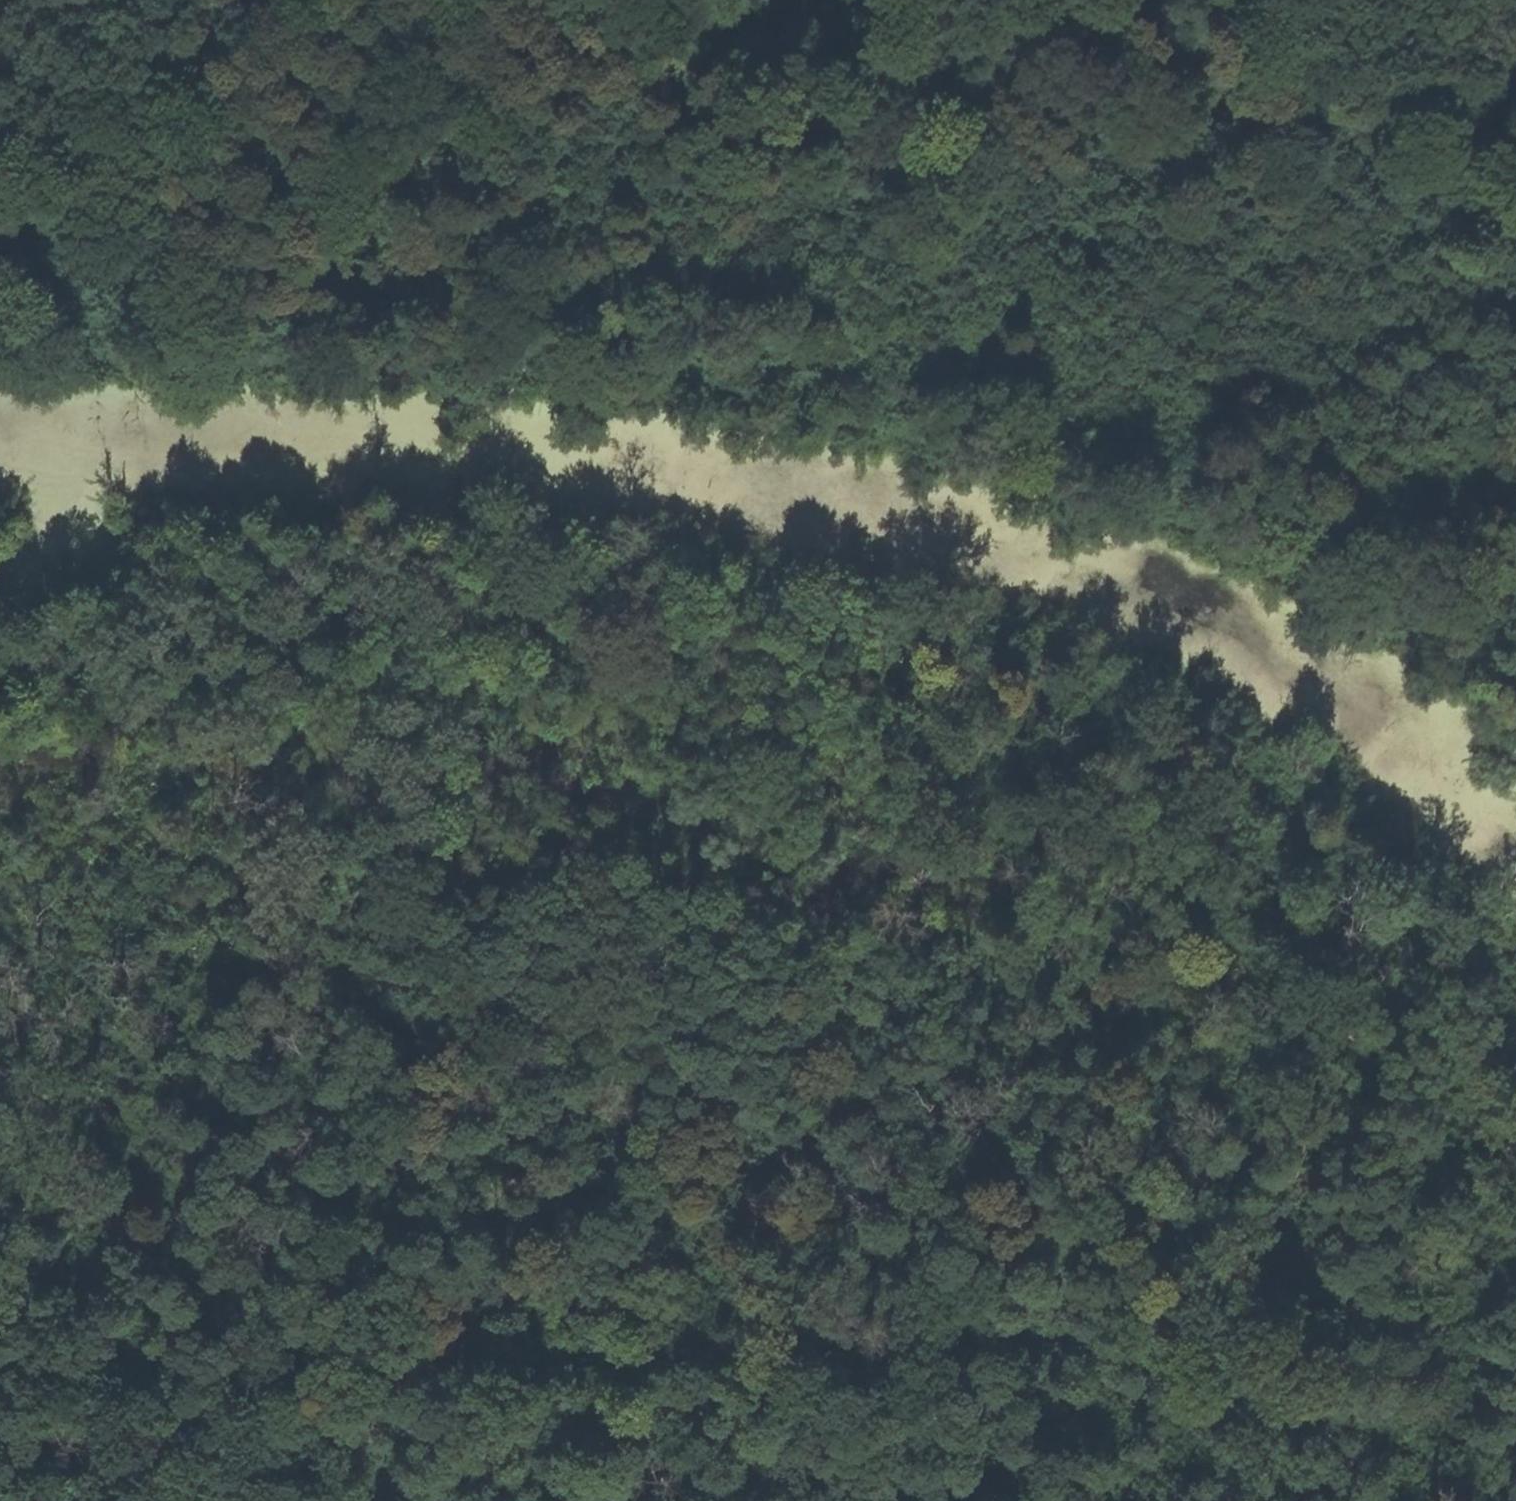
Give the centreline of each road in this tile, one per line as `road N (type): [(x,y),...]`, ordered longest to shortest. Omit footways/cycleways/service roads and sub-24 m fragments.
road 1 (track): [(0,1383),(1223,1323),(1341,1307),(1515,1317)]

